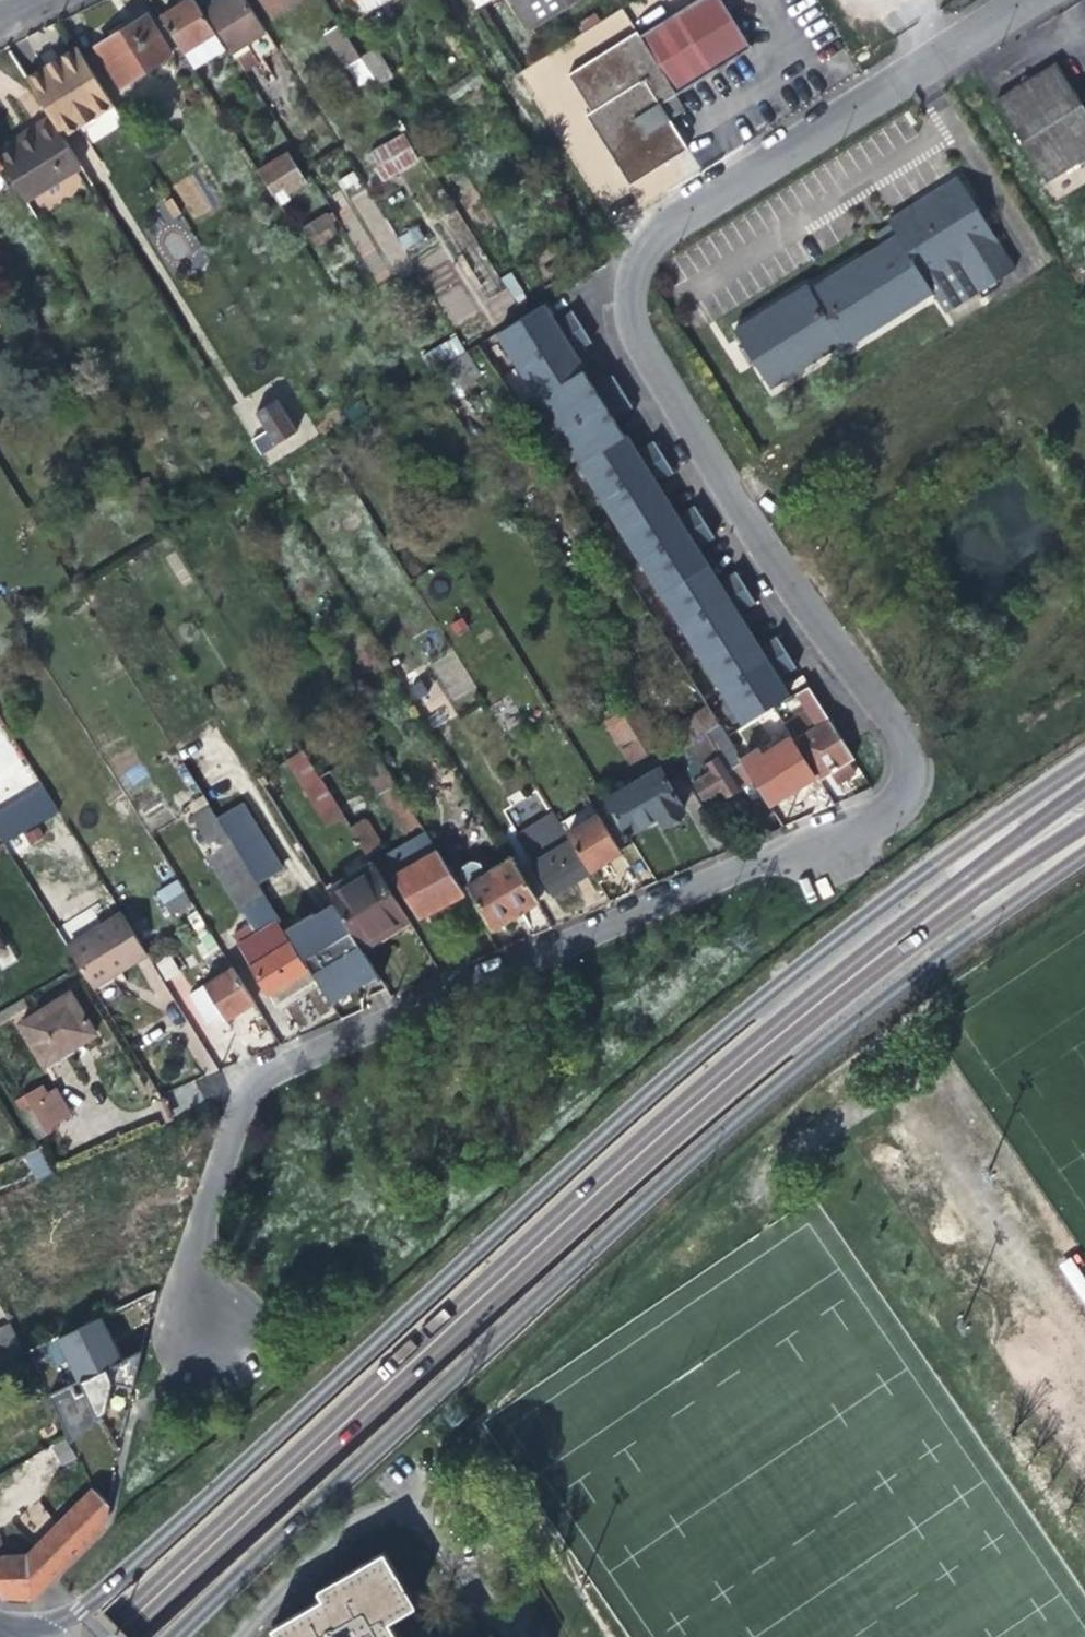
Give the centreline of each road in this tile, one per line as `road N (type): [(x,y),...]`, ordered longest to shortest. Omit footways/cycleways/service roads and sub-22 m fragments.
road 1 (residential): [(208,1335),(194,1260),(255,1084),(774,856),(871,827),(905,795),(905,754),(635,339),(632,273)]
road 2 (trunk): [(1084,754),(729,1022),(129,1565),(20,1636)]
road 3 (trunk): [(1084,782),(863,947),(589,1180),(89,1636)]
road 4 (trunk): [(120,1636),(698,1106),(874,965),(1084,817)]
road 5 (trunk): [(168,1636),(585,1246),(958,935),(1084,848)]
road 6 (unclassified): [(632,273),(660,230),(1023,0)]
road 7 (residential): [(530,1636),(443,1531),(428,1518),(396,1512),(352,1528),(246,1636)]

